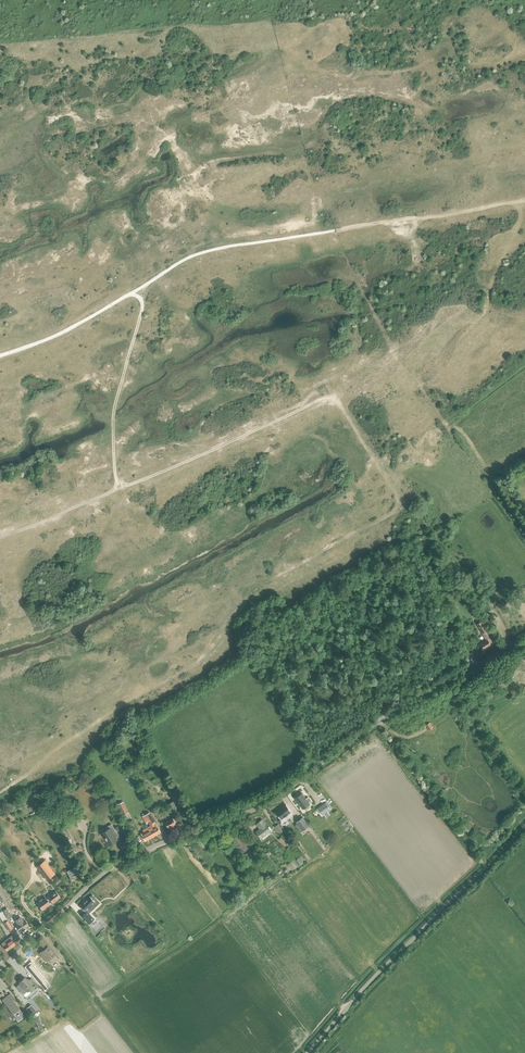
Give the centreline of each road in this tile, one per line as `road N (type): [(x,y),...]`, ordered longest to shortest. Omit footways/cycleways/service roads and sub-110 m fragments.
road 1 (track): [(0,538),(323,397),(337,403),(380,463),(397,508),(239,586),(221,636),(200,659),(125,702),(16,782)]
road 2 (unclassified): [(0,970),(113,865),(268,804),(375,724),(524,635)]
road 3 (track): [(130,294),(182,261),(225,247),(524,199)]
road 4 (unclassified): [(308,1052),(524,827)]
road 5 (track): [(117,490),(114,411),(143,308),(130,294)]
road 6 (track): [(0,356),(130,294)]

